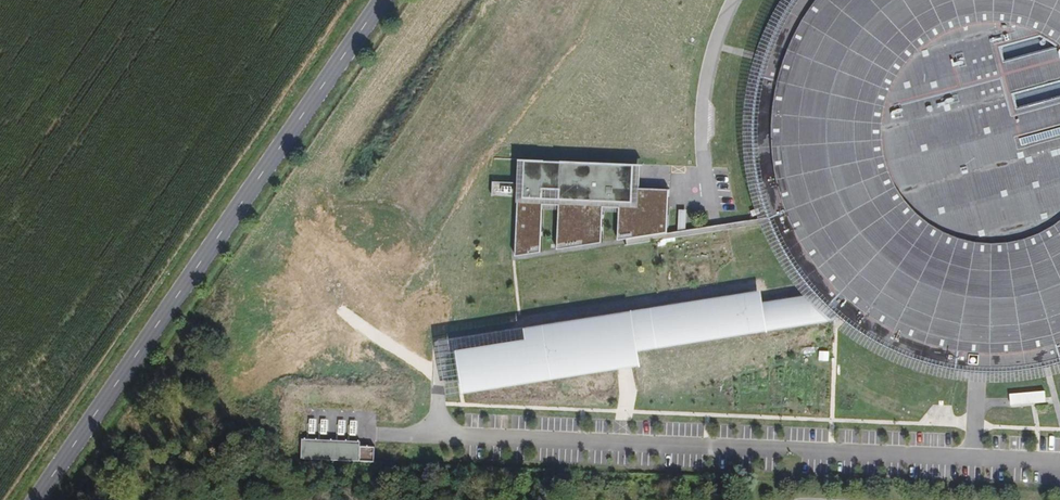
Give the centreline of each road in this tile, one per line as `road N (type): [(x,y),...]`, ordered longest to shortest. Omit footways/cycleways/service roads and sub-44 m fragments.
road 1 (primary): [(43,499),(385,0)]

